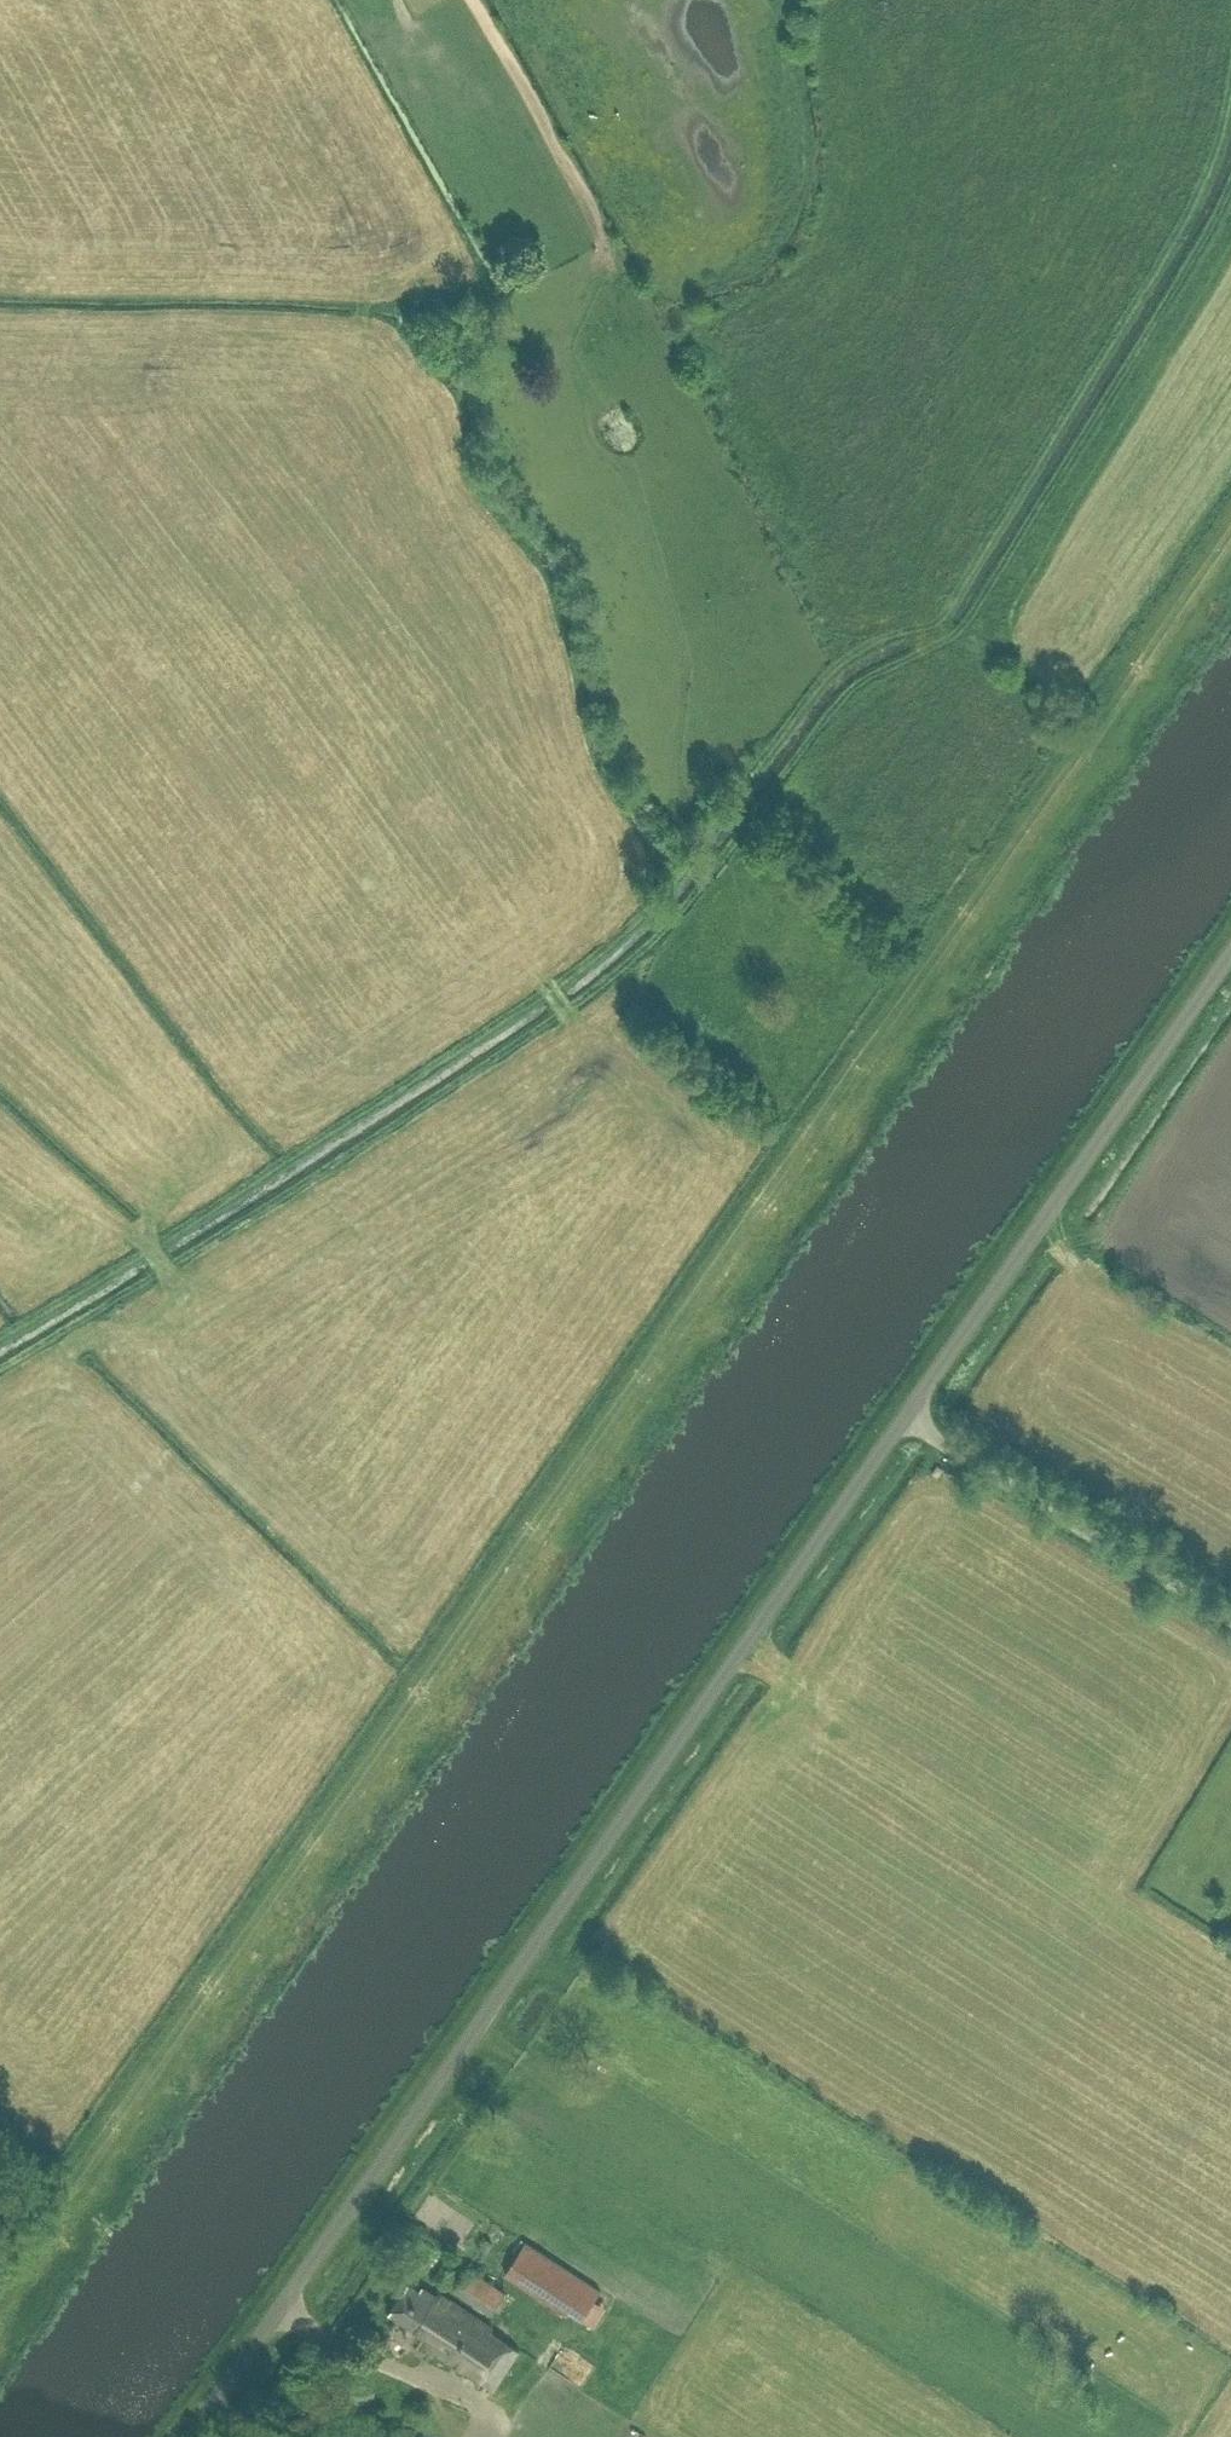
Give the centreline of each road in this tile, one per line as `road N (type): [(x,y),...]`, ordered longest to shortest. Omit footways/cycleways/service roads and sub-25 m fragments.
road 1 (track): [(1230,549),(325,1844),(0,2324)]
road 2 (residential): [(228,2381),(528,1968),(1230,953)]

